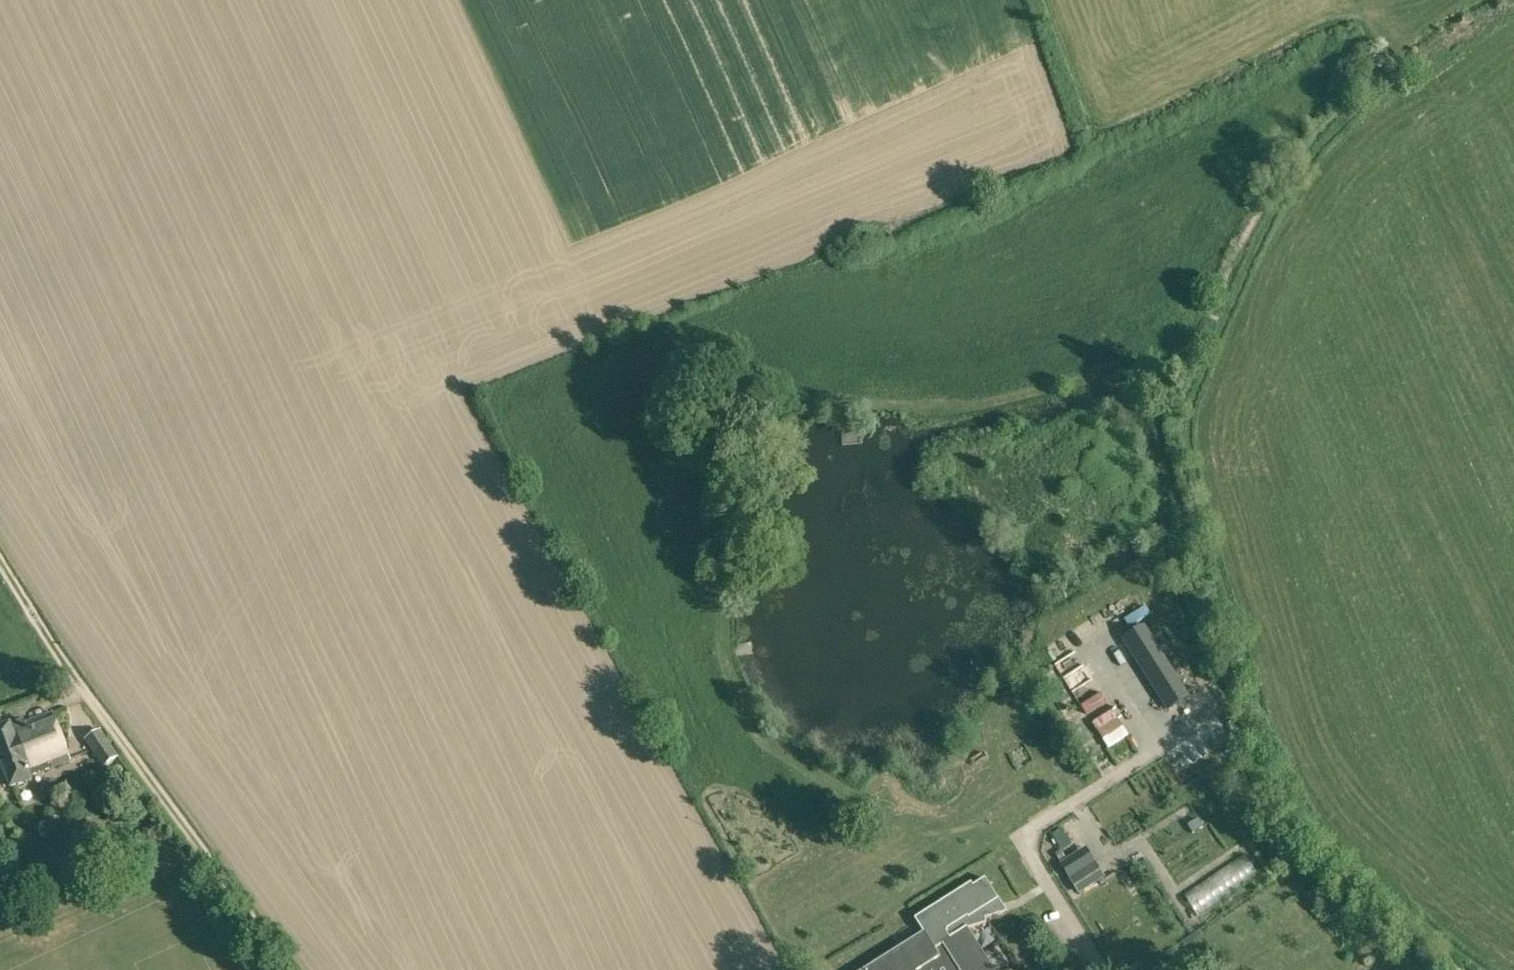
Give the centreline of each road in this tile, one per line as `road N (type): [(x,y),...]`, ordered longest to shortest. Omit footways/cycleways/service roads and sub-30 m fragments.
road 1 (track): [(0,558),(289,969)]

